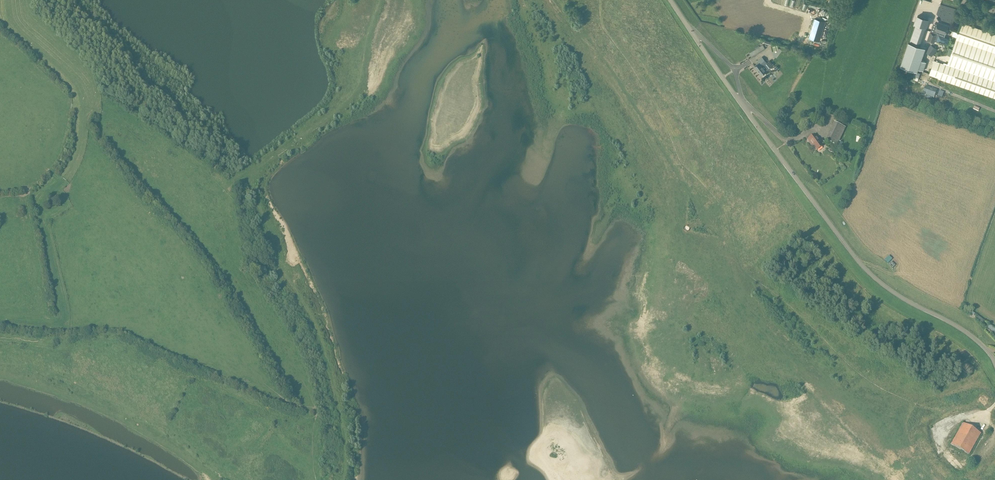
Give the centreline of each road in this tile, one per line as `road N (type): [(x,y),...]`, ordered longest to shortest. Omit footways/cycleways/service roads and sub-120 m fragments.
road 1 (tertiary): [(994,360),(966,331),(869,273),(671,0)]

